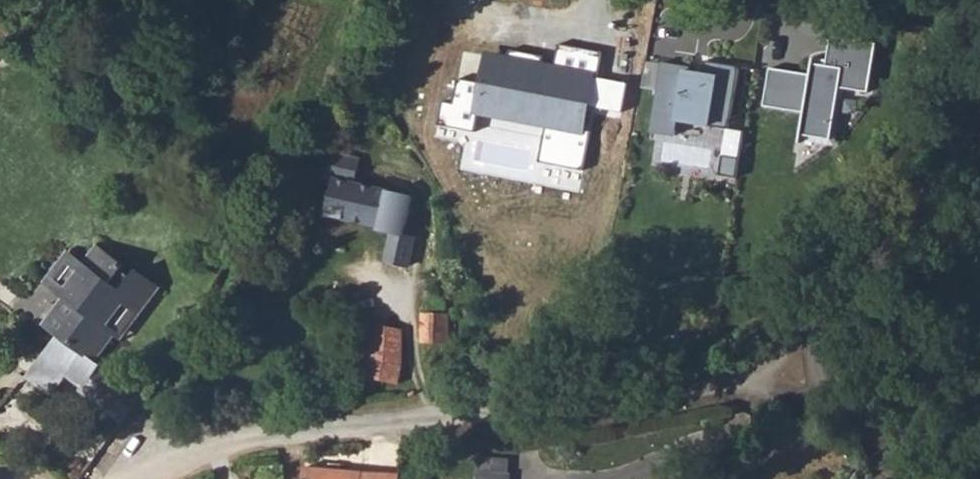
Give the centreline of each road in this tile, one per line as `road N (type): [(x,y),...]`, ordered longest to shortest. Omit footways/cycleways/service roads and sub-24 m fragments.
road 1 (residential): [(136,478),(174,452),(263,434),(772,388)]
road 2 (residential): [(818,344),(979,141)]
road 3 (residential): [(836,403),(979,456)]

